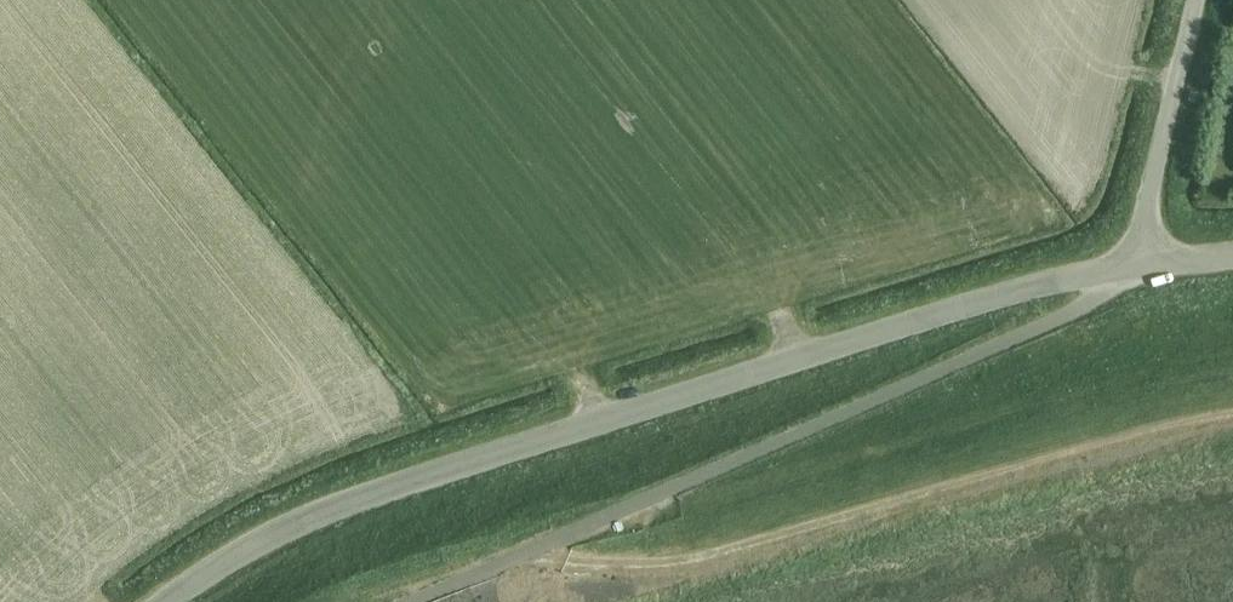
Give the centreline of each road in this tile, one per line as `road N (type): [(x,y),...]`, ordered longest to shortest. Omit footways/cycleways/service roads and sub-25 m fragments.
road 1 (unclassified): [(167,601),(223,562),(347,500),(1140,261)]
road 2 (unclassified): [(410,601),(1089,305),(1140,261)]
road 3 (unclassified): [(1140,261),(1199,0)]

